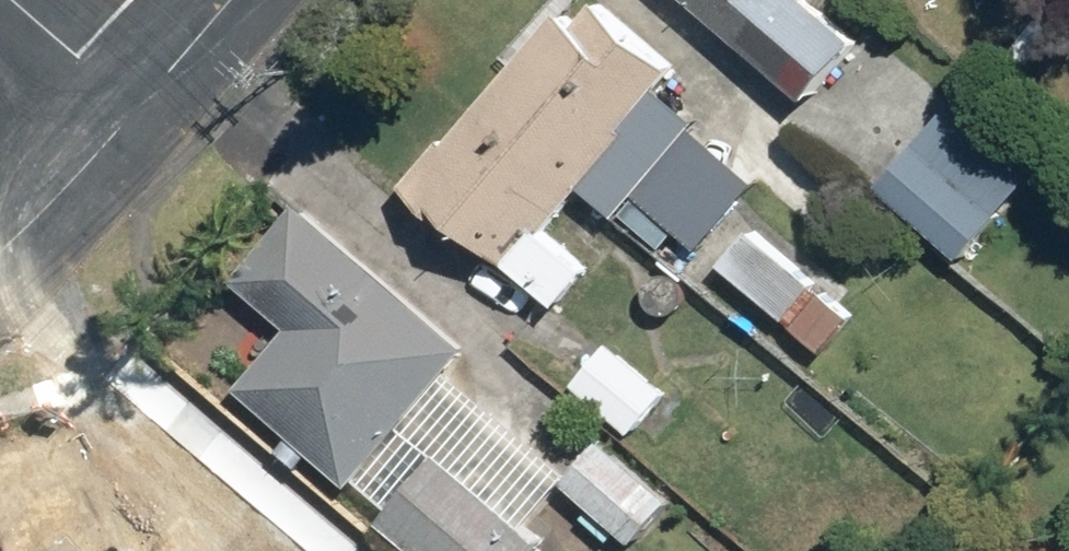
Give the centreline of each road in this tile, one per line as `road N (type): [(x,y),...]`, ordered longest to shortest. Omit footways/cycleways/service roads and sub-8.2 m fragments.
road 1 (residential): [(138,110),(0,251)]
road 2 (residential): [(13,0),(138,110)]
road 3 (residential): [(232,0),(138,110)]

